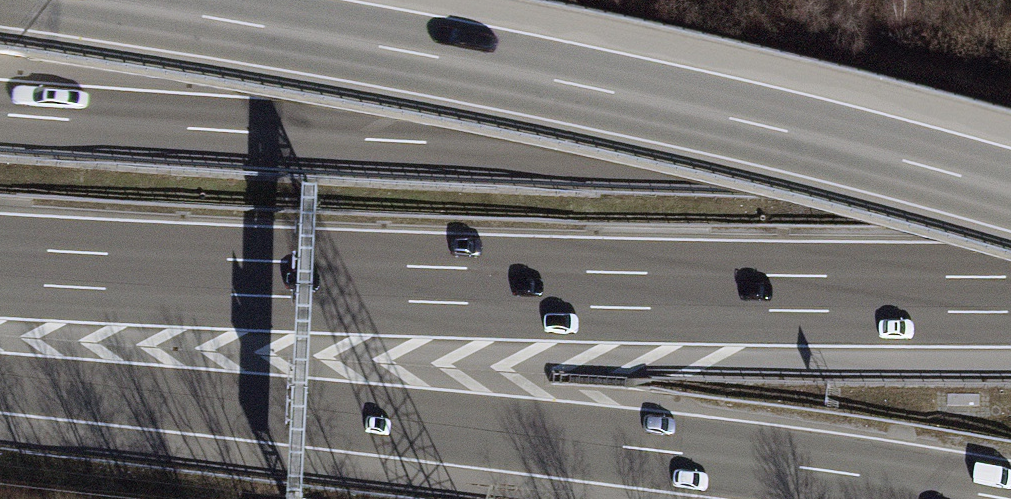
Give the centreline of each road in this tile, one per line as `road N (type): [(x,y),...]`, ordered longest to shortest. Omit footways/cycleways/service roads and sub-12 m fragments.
road 1 (motorway): [(0,382),(623,447),(1007,498)]
road 2 (motorway): [(1010,160),(425,142),(0,114)]
road 3 (motorway): [(0,265),(435,285),(1010,294)]
road 4 (motorway): [(1010,191),(586,87),(93,0)]

